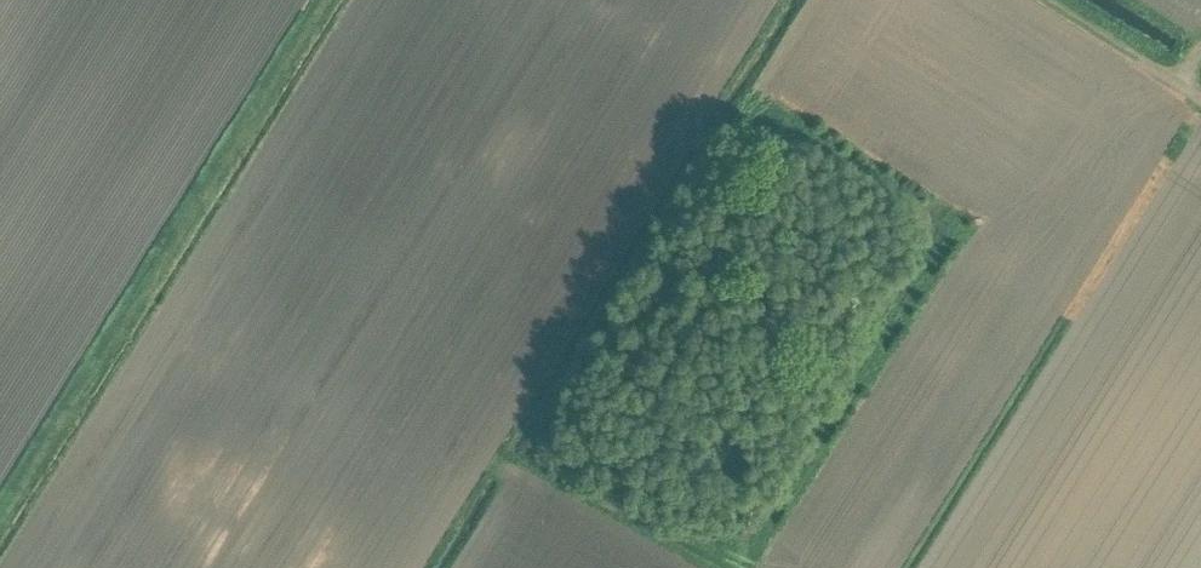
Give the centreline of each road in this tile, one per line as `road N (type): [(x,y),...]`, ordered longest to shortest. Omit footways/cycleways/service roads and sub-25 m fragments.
road 1 (track): [(1179,83),(1049,0)]

